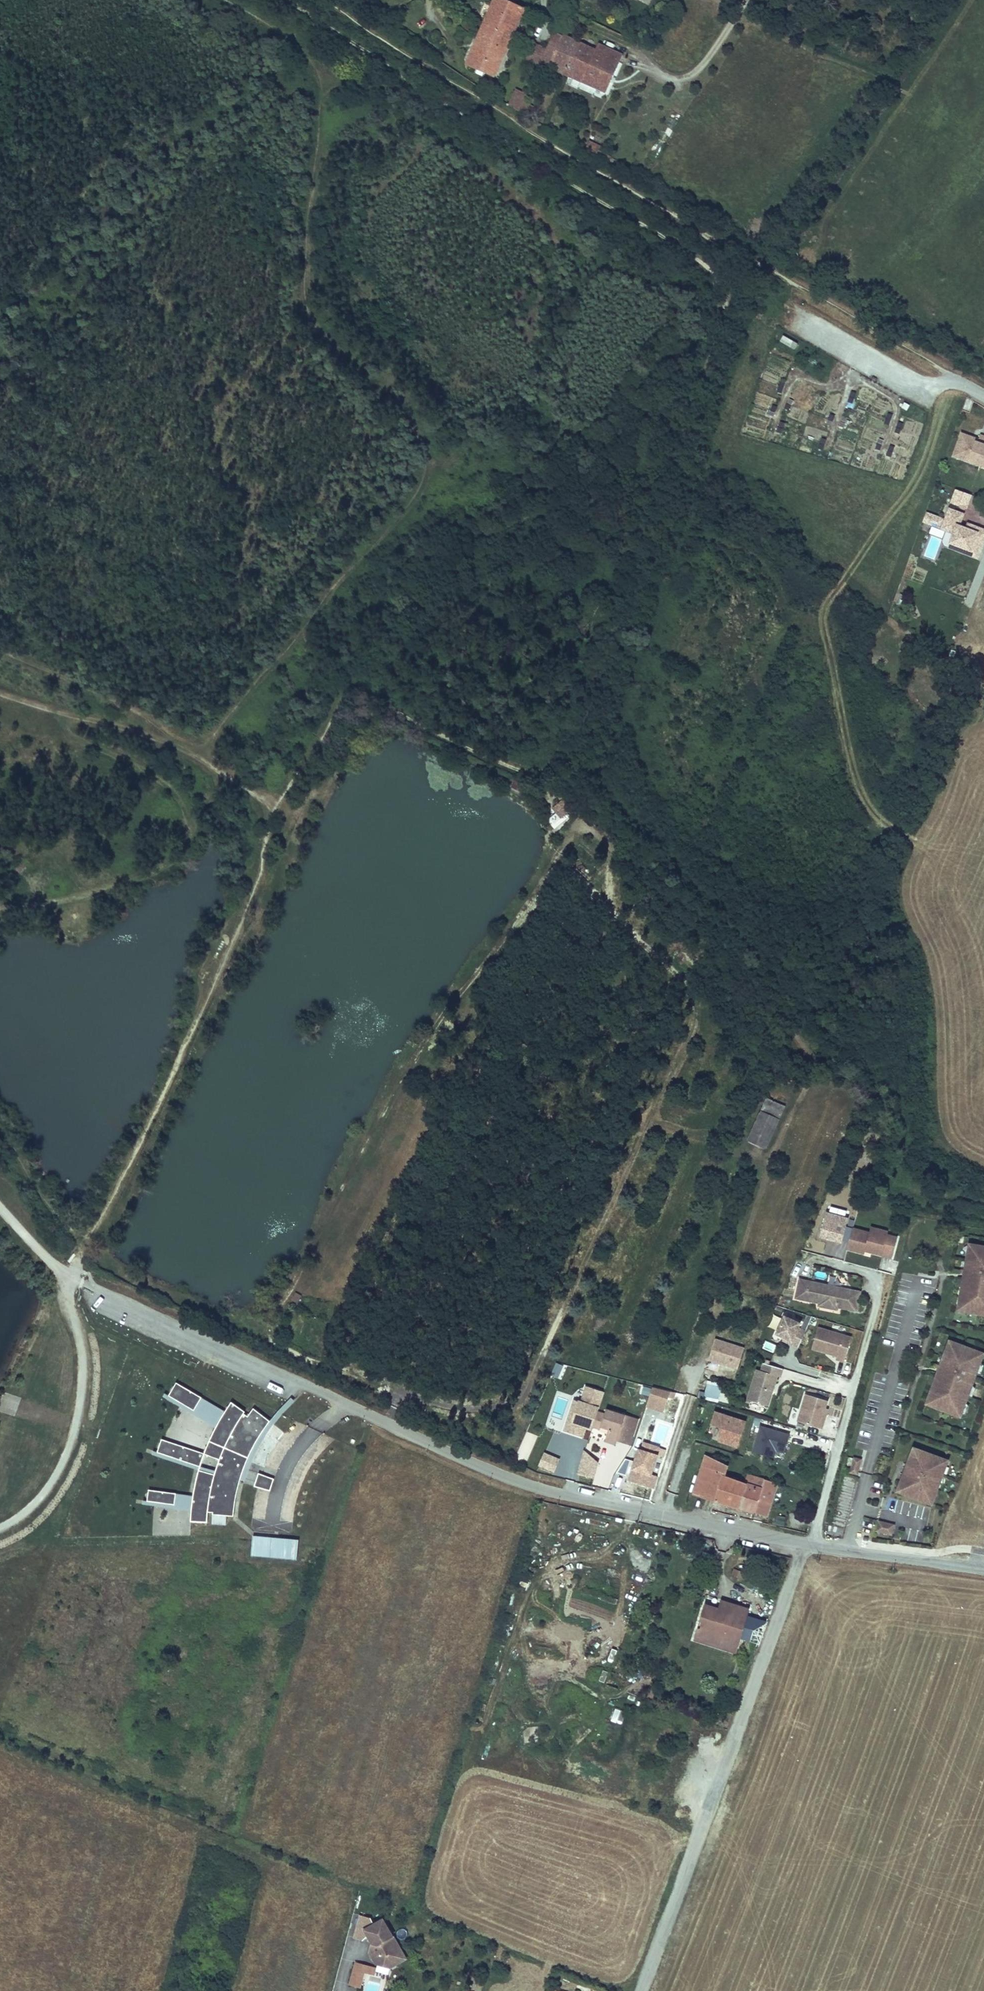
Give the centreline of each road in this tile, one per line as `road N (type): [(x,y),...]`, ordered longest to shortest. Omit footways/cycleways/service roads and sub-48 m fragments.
road 1 (track): [(69,1275),(174,1071),(262,859),(266,801),(211,766),(215,737),(397,521),(418,488),(424,451),(410,423),(309,317),(305,283),(321,83),(294,39),(222,0)]
road 2 (track): [(322,0),(950,378)]
road 3 (unclassified): [(599,1503),(983,1571)]
road 4 (track): [(69,1275),(82,1389),(68,1451),(38,1500),(0,1528)]
road 5 (track): [(211,766),(127,729),(0,693)]

